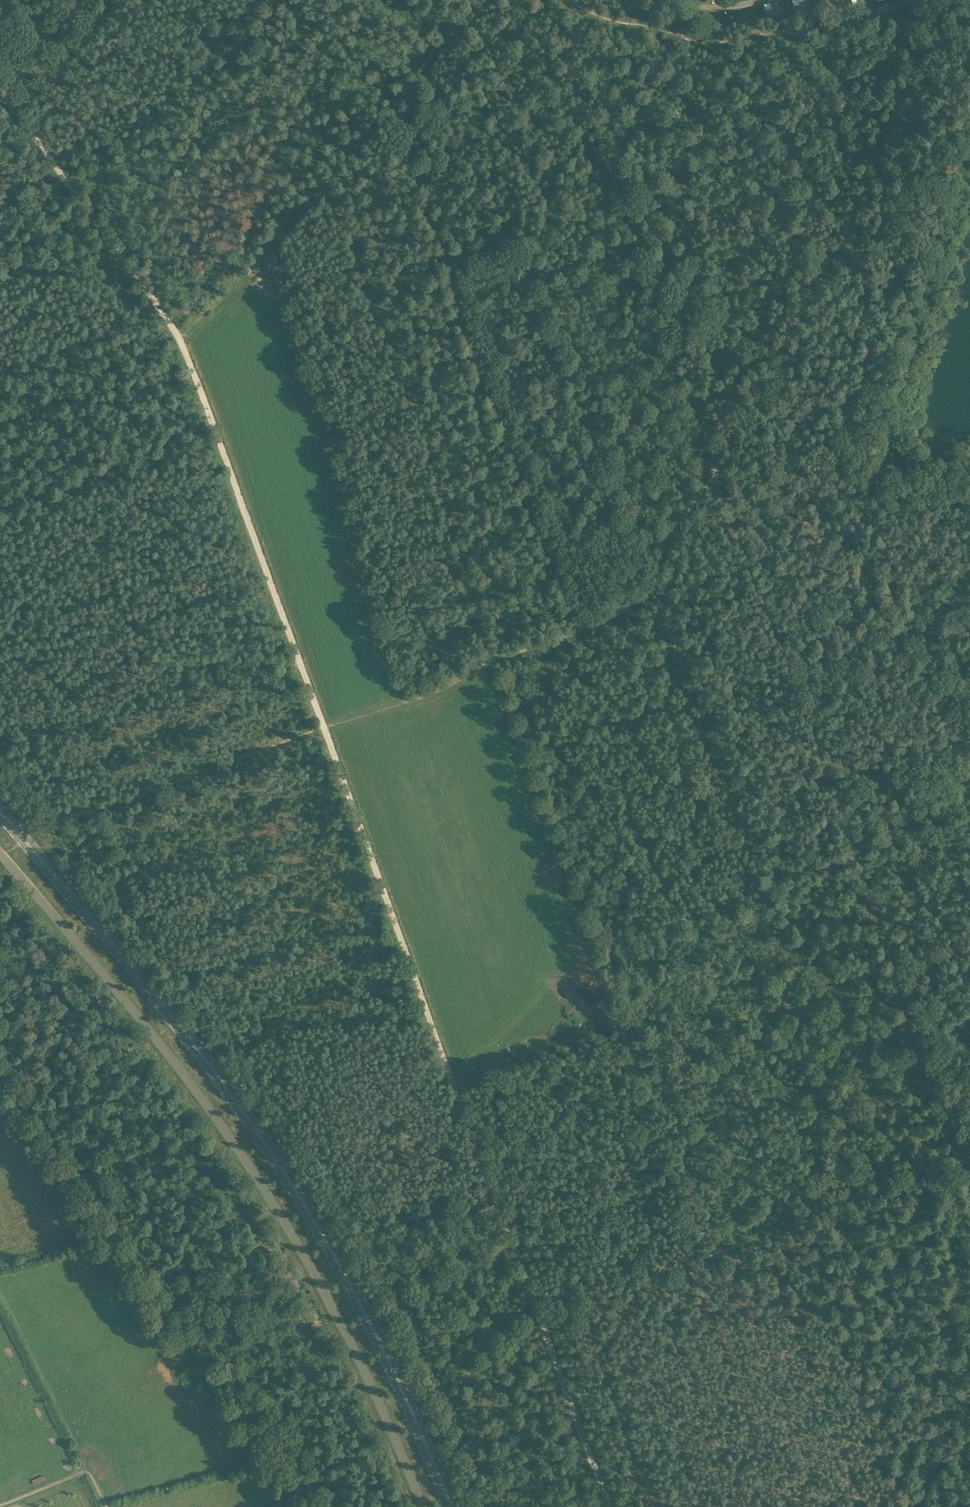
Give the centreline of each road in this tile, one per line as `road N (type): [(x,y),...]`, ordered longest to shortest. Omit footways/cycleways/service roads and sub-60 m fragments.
road 1 (primary): [(451,1506),(392,1367),(292,1184),(153,993),(0,812)]
road 2 (track): [(326,726),(608,1506)]
road 3 (unclassified): [(424,1506),(368,1378),(269,1197),(204,1099),(3,857)]
road 4 (track): [(0,83),(190,357),(326,726)]
road 5 (track): [(316,1506),(250,1400),(0,1074)]
road 6 (track): [(719,474),(655,598),(430,693),(326,726)]
road 7 (track): [(926,100),(719,474)]
road 8 (track): [(40,825),(326,726)]

